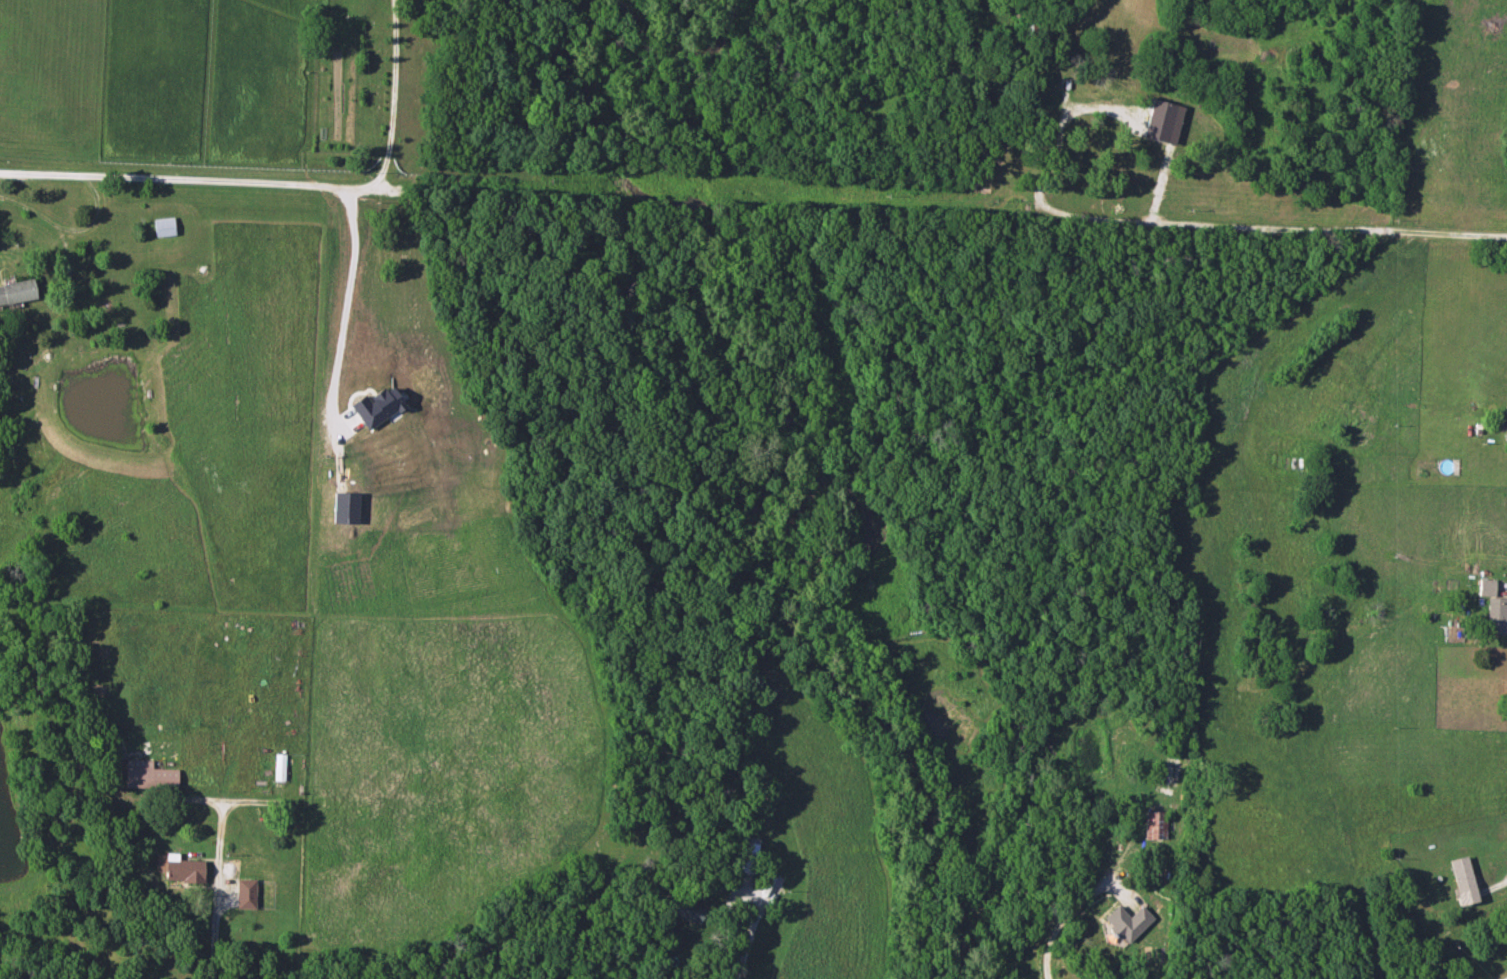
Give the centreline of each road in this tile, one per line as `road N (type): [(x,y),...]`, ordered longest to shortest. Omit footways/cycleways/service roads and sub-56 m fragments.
road 1 (residential): [(360,190),(1506,245)]
road 2 (residential): [(360,190),(0,174)]

